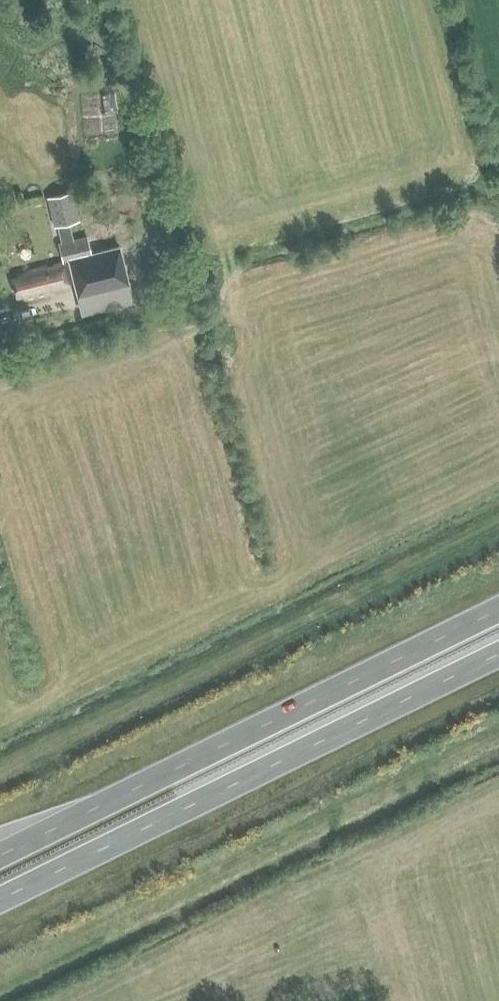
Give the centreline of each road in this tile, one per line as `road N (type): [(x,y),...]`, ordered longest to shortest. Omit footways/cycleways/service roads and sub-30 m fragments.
road 1 (trunk): [(0,900),(498,654)]
road 2 (trunk): [(498,610),(0,856)]

